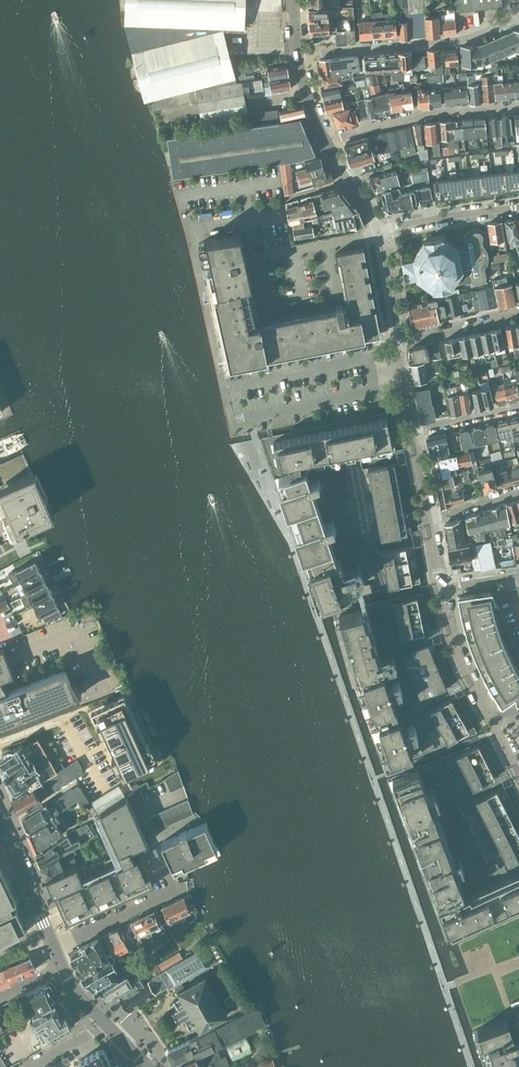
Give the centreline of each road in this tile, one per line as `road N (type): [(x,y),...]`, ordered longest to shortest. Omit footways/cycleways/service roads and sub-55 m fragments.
road 1 (residential): [(518,18),(450,42),(297,54)]
road 2 (residential): [(518,107),(426,113),(326,141)]
road 3 (residential): [(518,207),(376,229)]
road 4 (residential): [(489,718),(452,640),(439,589)]
road 5 (tertiary): [(52,944),(0,818)]
road 6 (residential): [(52,944),(176,889)]
road 7 (residential): [(395,341),(518,313)]
road 8 (residential): [(378,236),(256,258)]

